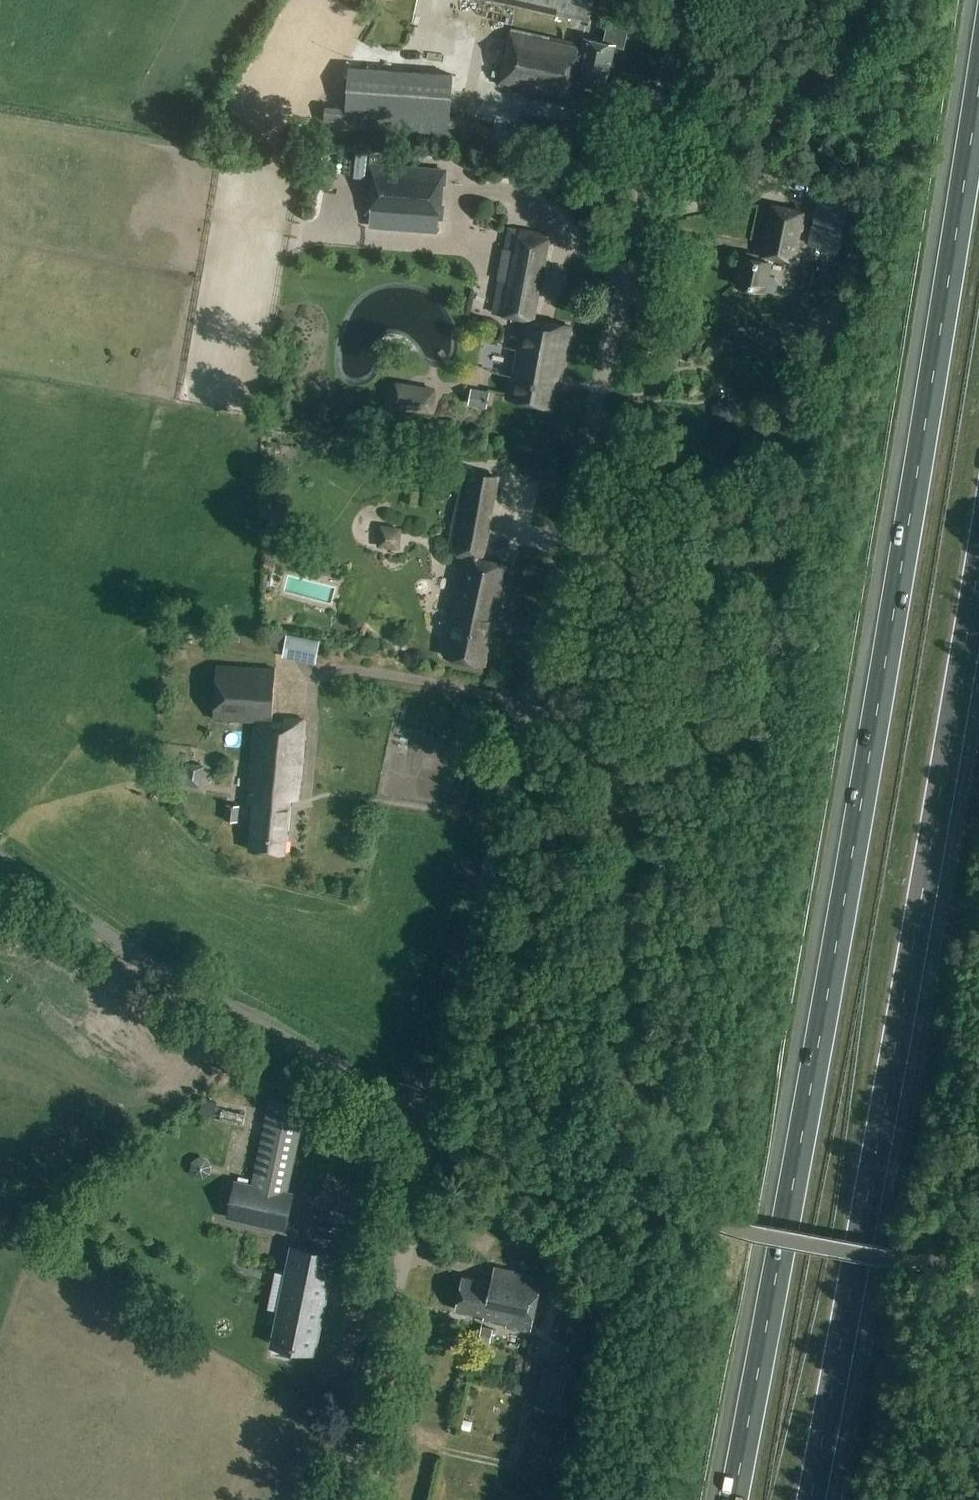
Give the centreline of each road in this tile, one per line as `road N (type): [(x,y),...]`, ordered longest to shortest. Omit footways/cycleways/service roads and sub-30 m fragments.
road 1 (motorway): [(978,98),(878,712),(734,1499)]
road 2 (unclassified): [(443,1085),(686,0)]
road 3 (motorway): [(811,1499),(978,576)]
road 4 (unclassified): [(396,1096),(175,981),(0,860)]
road 5 (unclassified): [(351,1499),(431,1139)]
road 6 (track): [(652,151),(730,135),(806,83),(832,51),(852,0)]

